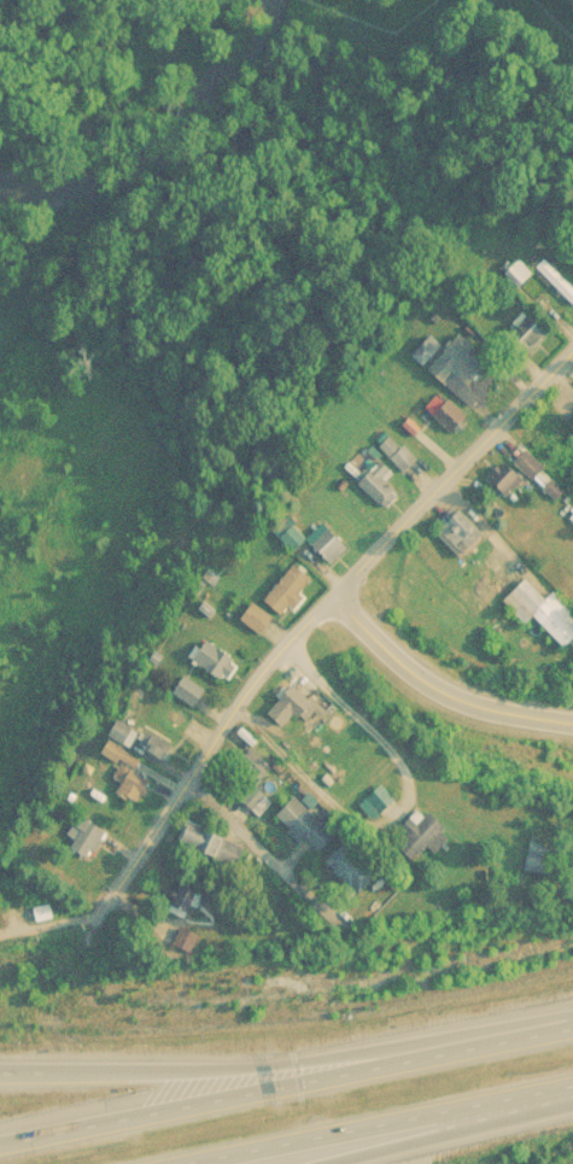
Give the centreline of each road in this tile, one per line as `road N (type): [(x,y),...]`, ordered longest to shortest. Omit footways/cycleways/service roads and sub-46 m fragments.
road 1 (residential): [(89,924),(234,707),(572,346)]
road 2 (motorway): [(480,1041),(0,1143)]
road 3 (motorway): [(480,1041),(0,1067)]
road 4 (motorway): [(170,1163),(572,1079)]
road 5 (motorway): [(259,1163),(543,1083)]
road 6 (residential): [(572,721),(472,701),(429,682),(337,593)]
road 7 (residential): [(191,780),(339,919)]
road 8 (residential): [(281,653),(397,759)]

